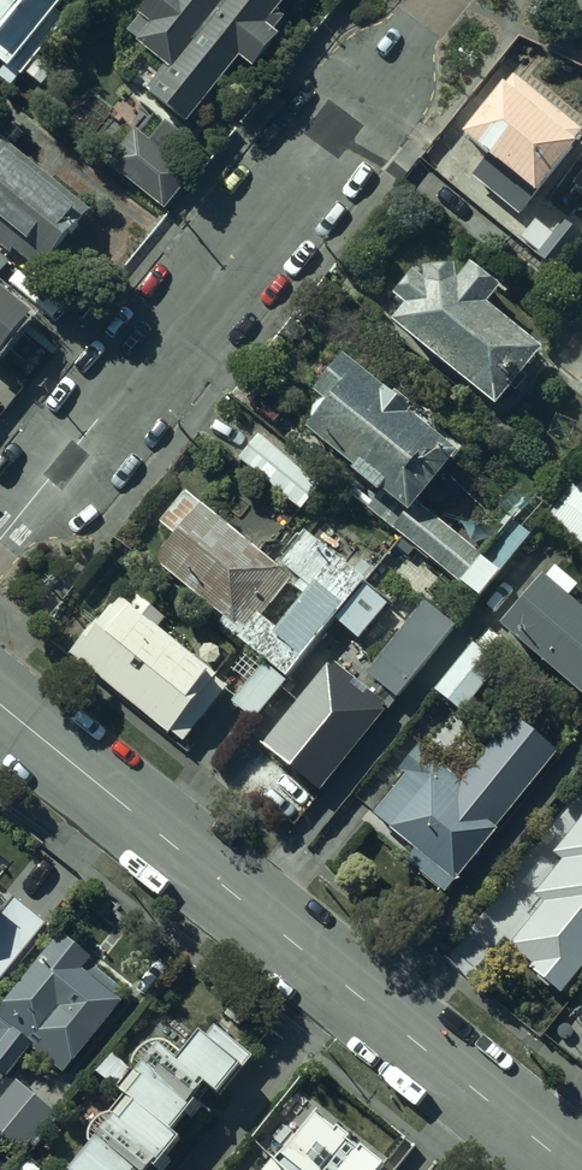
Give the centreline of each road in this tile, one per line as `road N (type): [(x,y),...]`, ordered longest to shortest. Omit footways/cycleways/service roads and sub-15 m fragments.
road 1 (tertiary): [(0,703),(573,1169)]
road 2 (residential): [(0,538),(430,0)]

